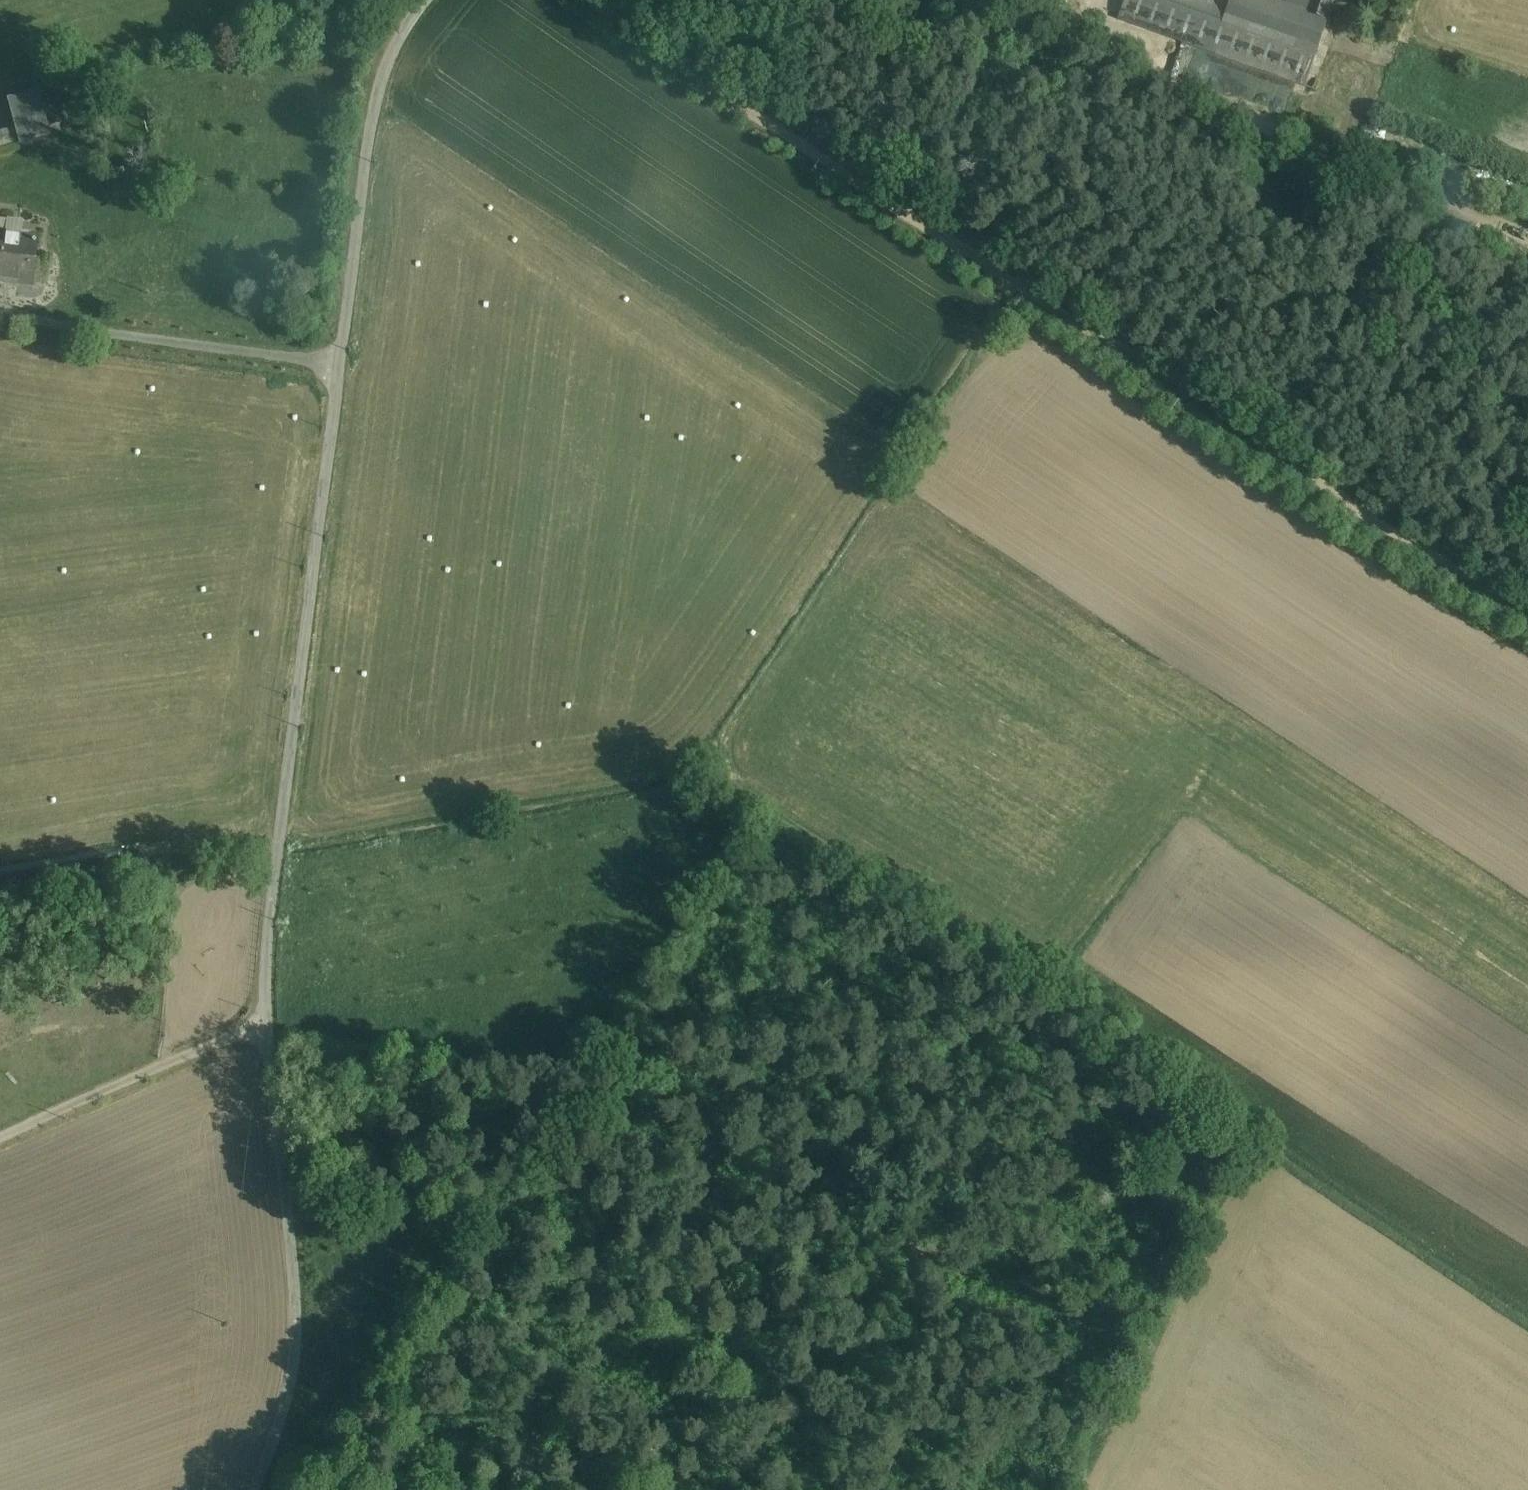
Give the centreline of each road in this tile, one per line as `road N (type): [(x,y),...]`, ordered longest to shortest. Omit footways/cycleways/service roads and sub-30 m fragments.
road 1 (residential): [(256,1489),(296,1356),(267,967),(379,102),(389,58),(429,0)]
road 2 (track): [(590,0),(1527,621)]

